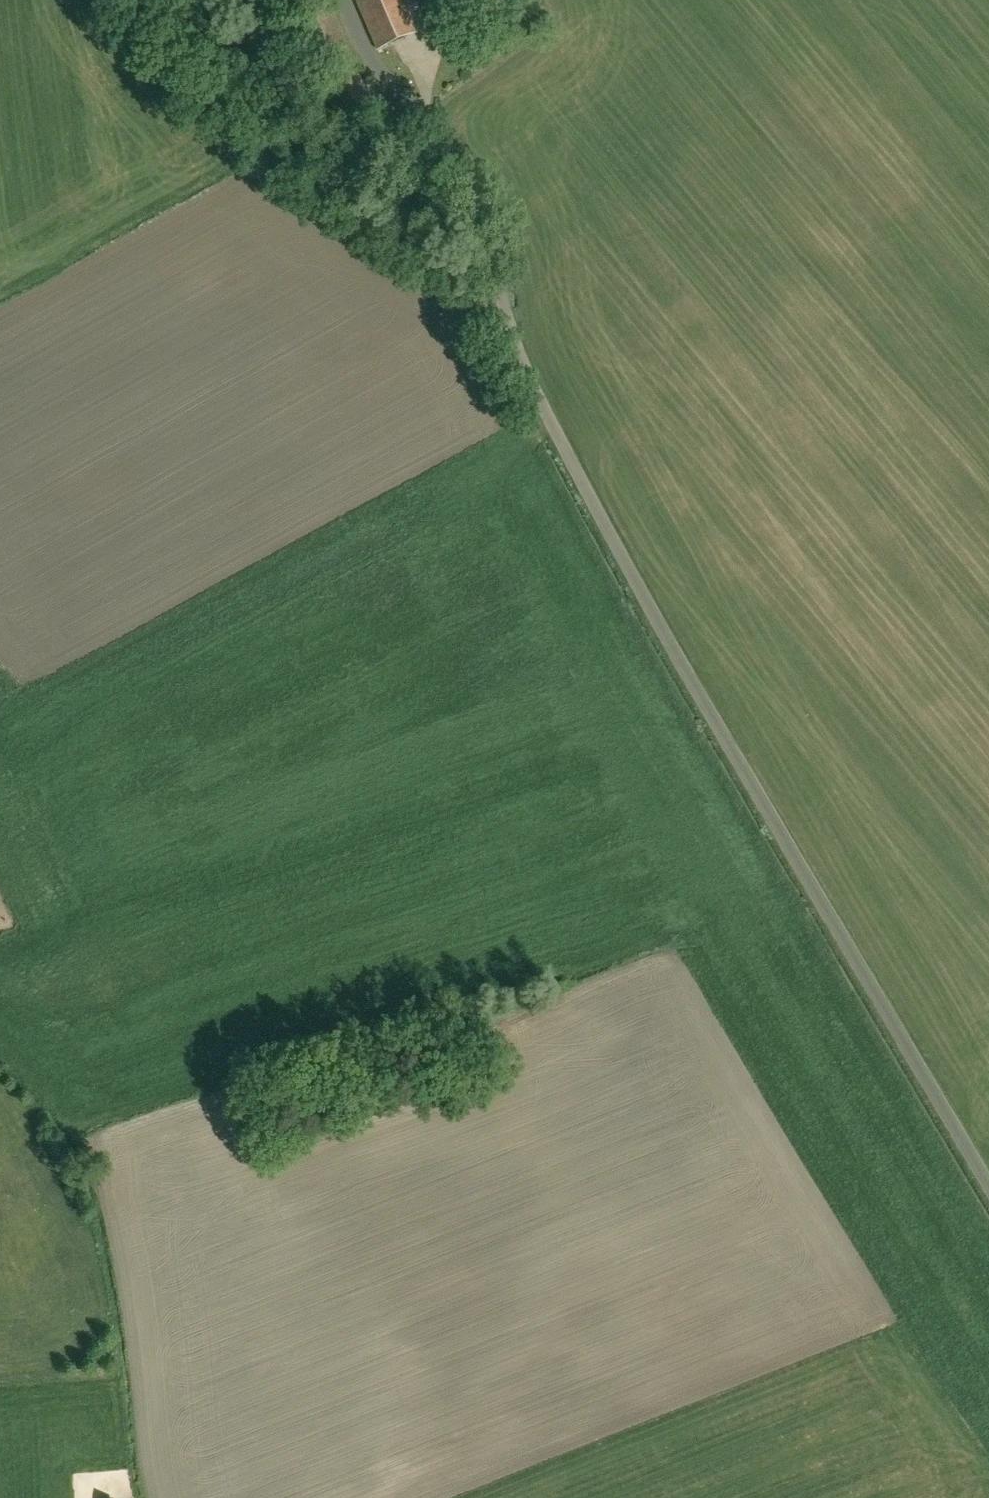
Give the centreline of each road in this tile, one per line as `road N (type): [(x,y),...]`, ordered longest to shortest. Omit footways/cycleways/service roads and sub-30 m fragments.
road 1 (unclassified): [(988,1185),(718,723),(535,389),(506,317),(470,174),(369,52),(347,0)]

